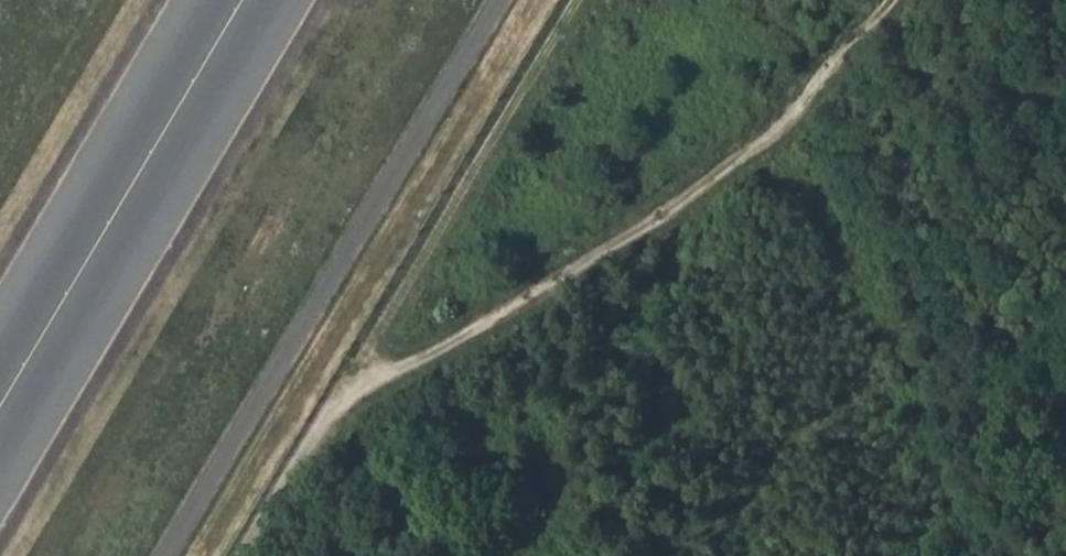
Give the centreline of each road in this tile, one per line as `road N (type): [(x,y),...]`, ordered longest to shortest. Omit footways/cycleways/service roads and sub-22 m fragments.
road 1 (track): [(240,555),(315,432),(351,395),(643,226),(764,141),(886,0)]
road 2 (track): [(351,395),(580,0)]

